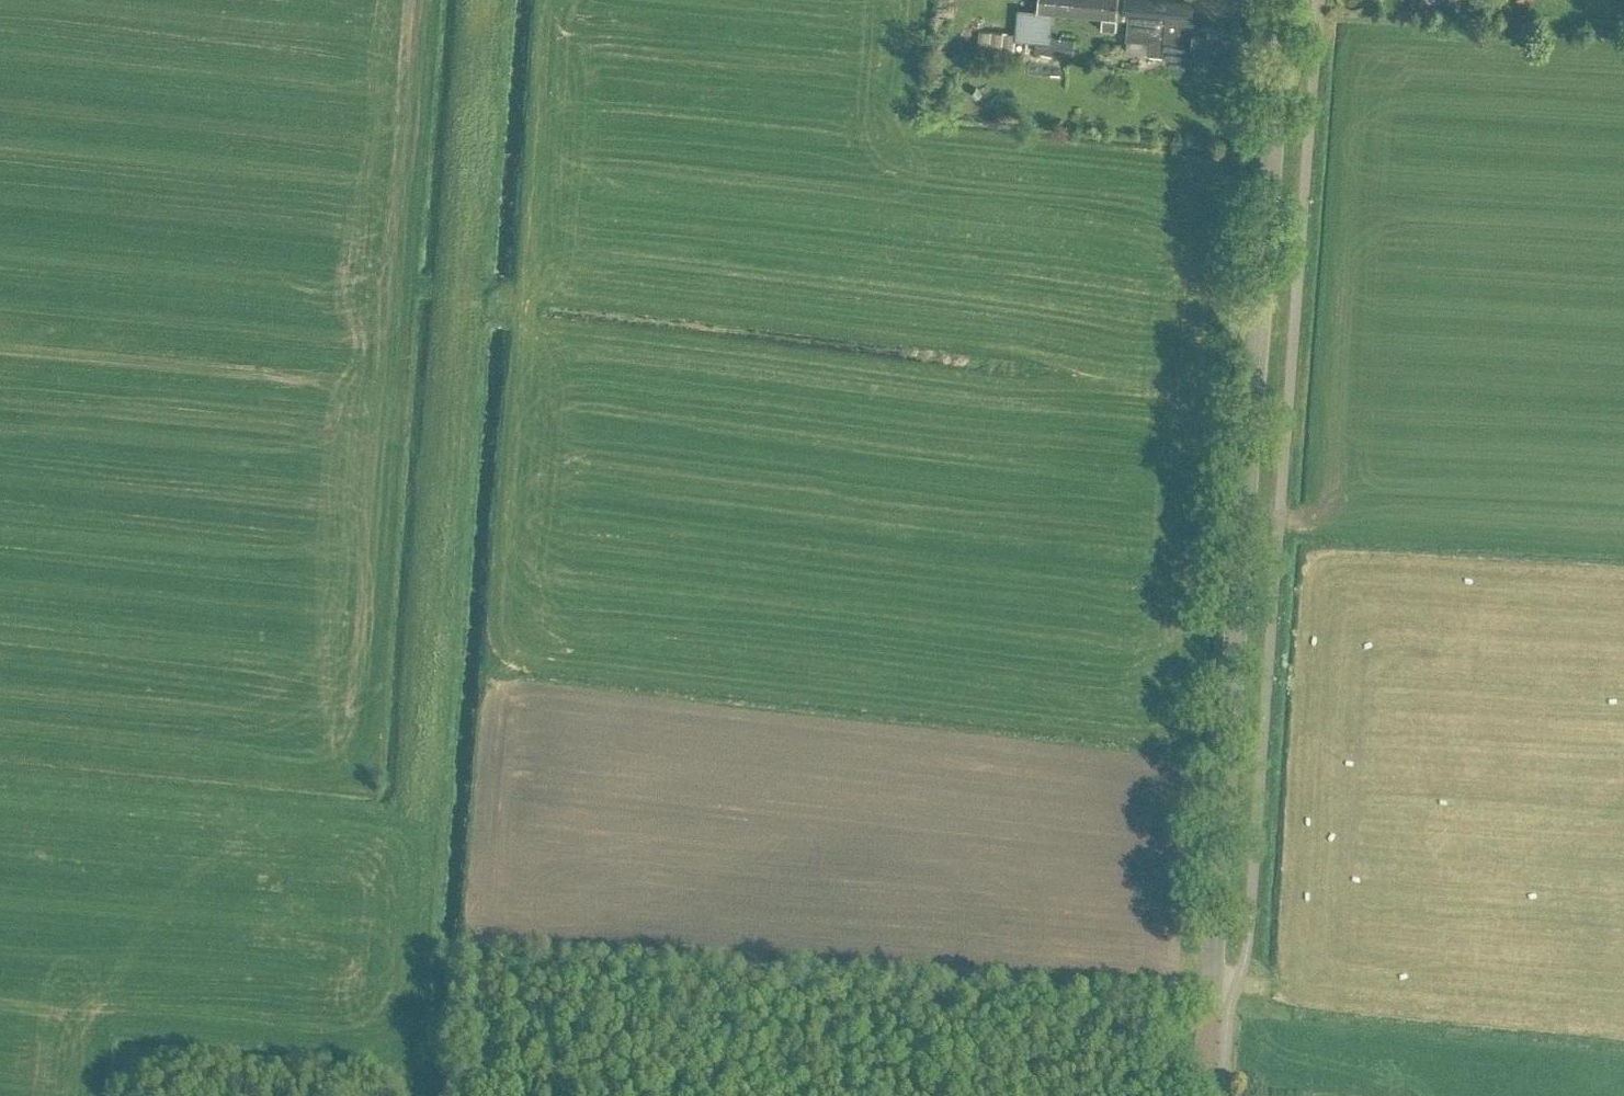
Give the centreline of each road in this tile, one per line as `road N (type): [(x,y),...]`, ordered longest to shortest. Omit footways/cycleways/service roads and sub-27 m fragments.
road 1 (tertiary): [(1204,1095),(1285,0)]

